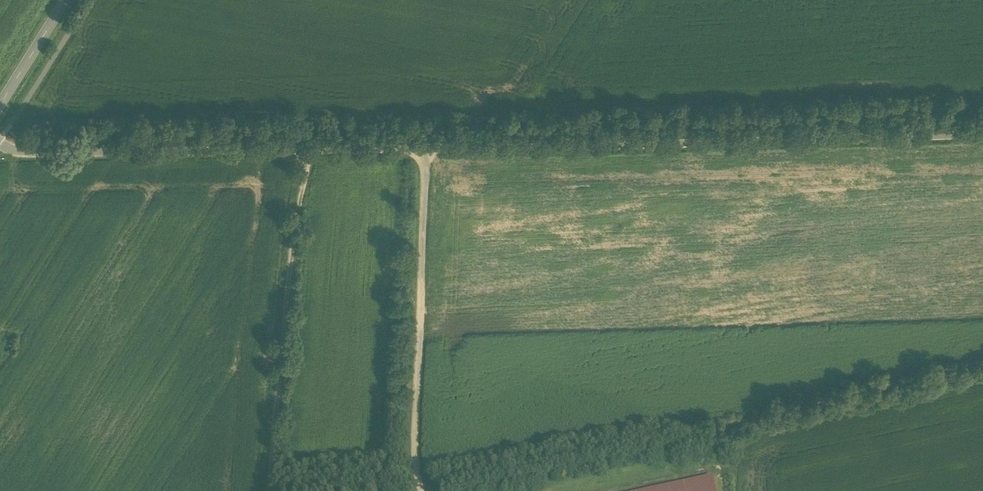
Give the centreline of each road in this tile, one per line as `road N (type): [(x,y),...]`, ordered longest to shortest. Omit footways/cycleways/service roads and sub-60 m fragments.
road 1 (unclassified): [(0,146),(54,154),(982,136)]
road 2 (track): [(305,150),(271,490)]
road 3 (tertiary): [(65,0),(0,104)]

